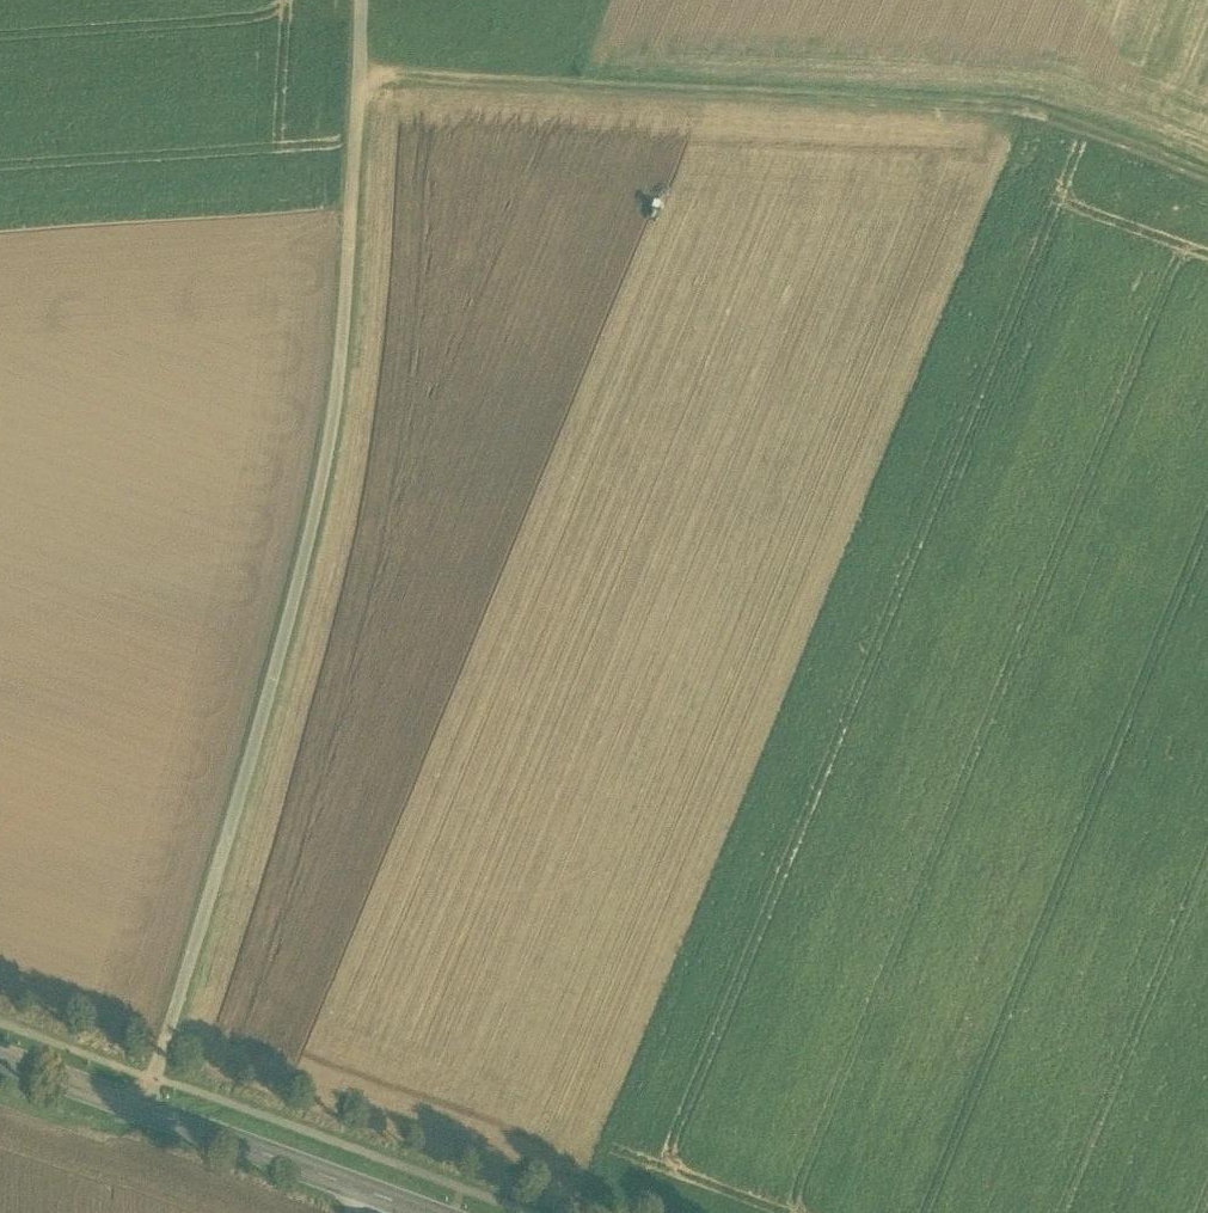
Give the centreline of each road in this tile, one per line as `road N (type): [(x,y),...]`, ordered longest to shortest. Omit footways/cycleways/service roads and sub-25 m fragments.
road 1 (unclassified): [(360,0),(344,348),(316,525),(143,1111)]
road 2 (secondary): [(423,1212),(143,1111)]
road 3 (secondary): [(143,1111),(0,1060)]

